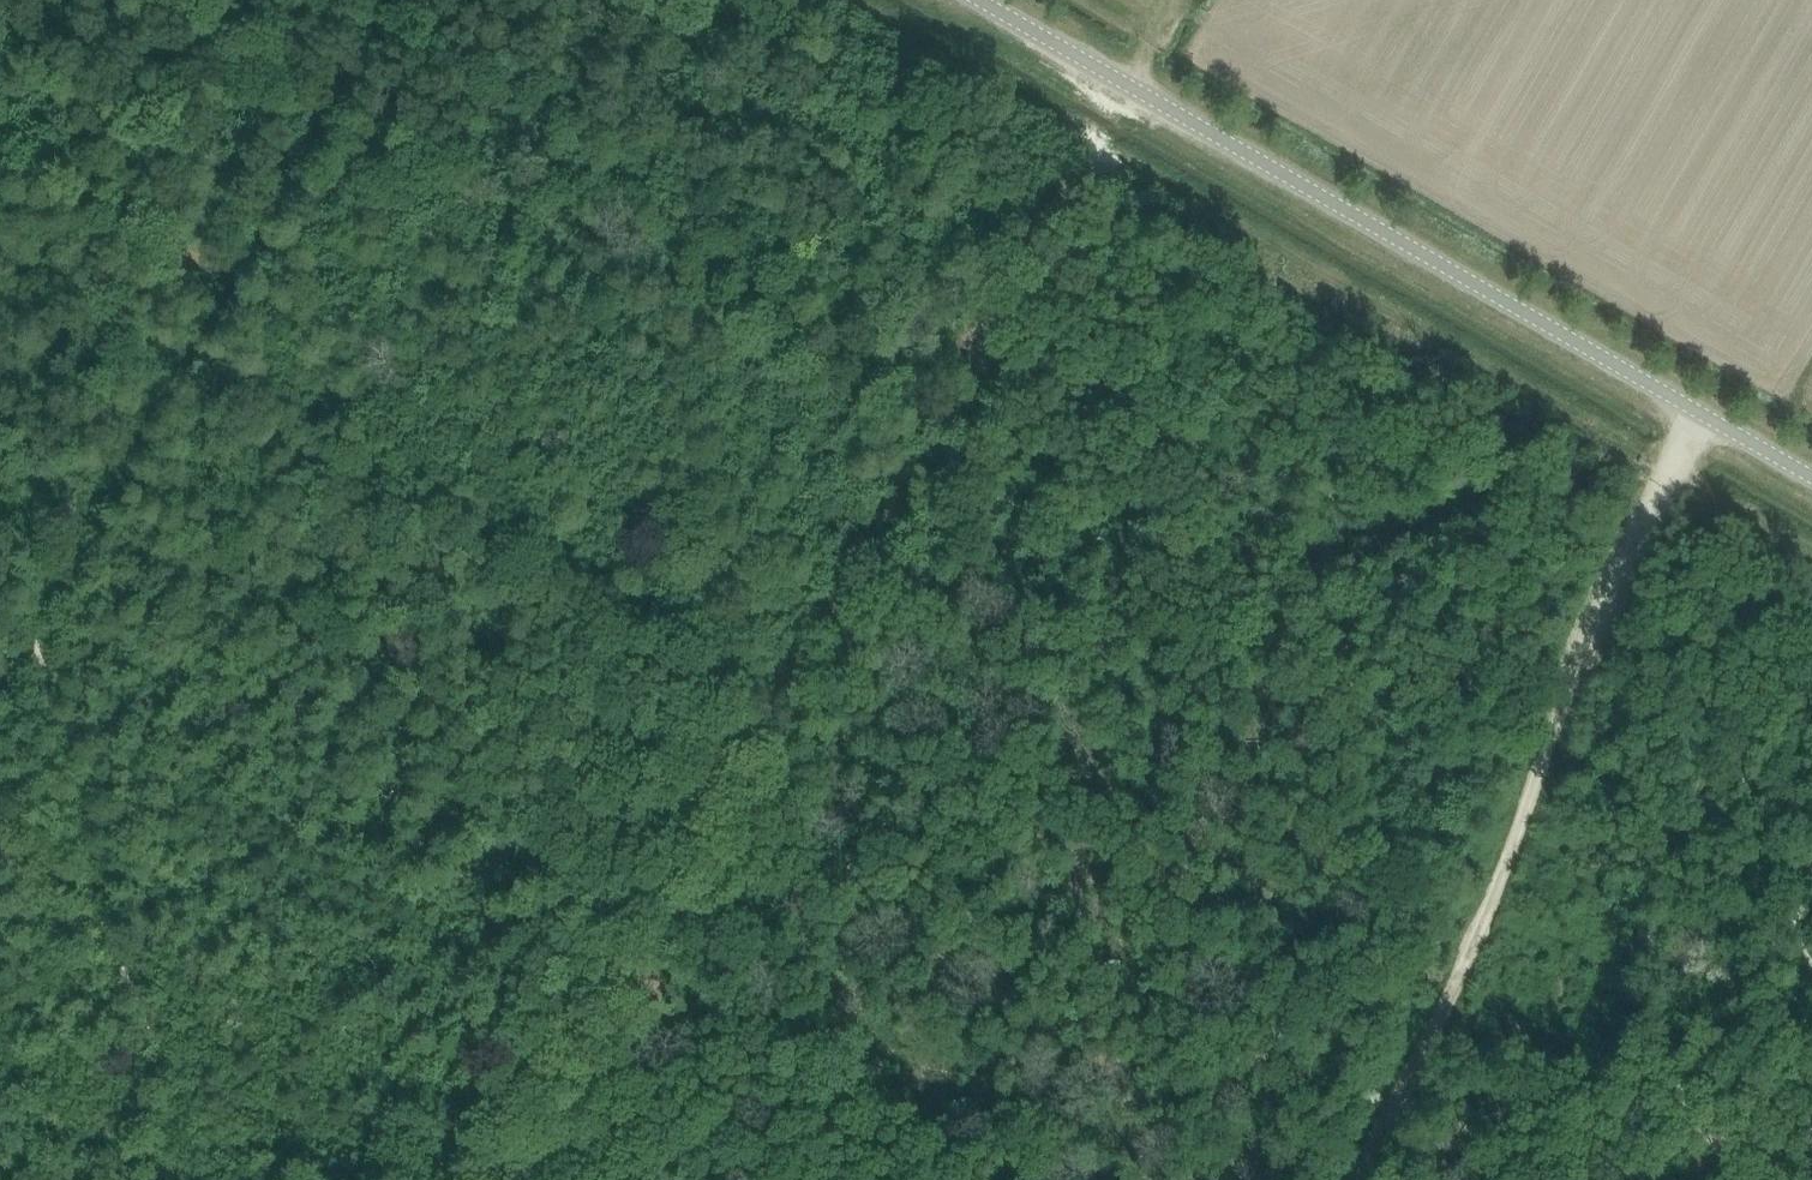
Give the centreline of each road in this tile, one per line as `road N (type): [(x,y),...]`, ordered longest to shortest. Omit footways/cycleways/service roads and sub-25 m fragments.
road 1 (unclassified): [(1811,478),(982,0)]
road 2 (track): [(1701,414),(1592,606),(1466,948),(1348,1179)]

